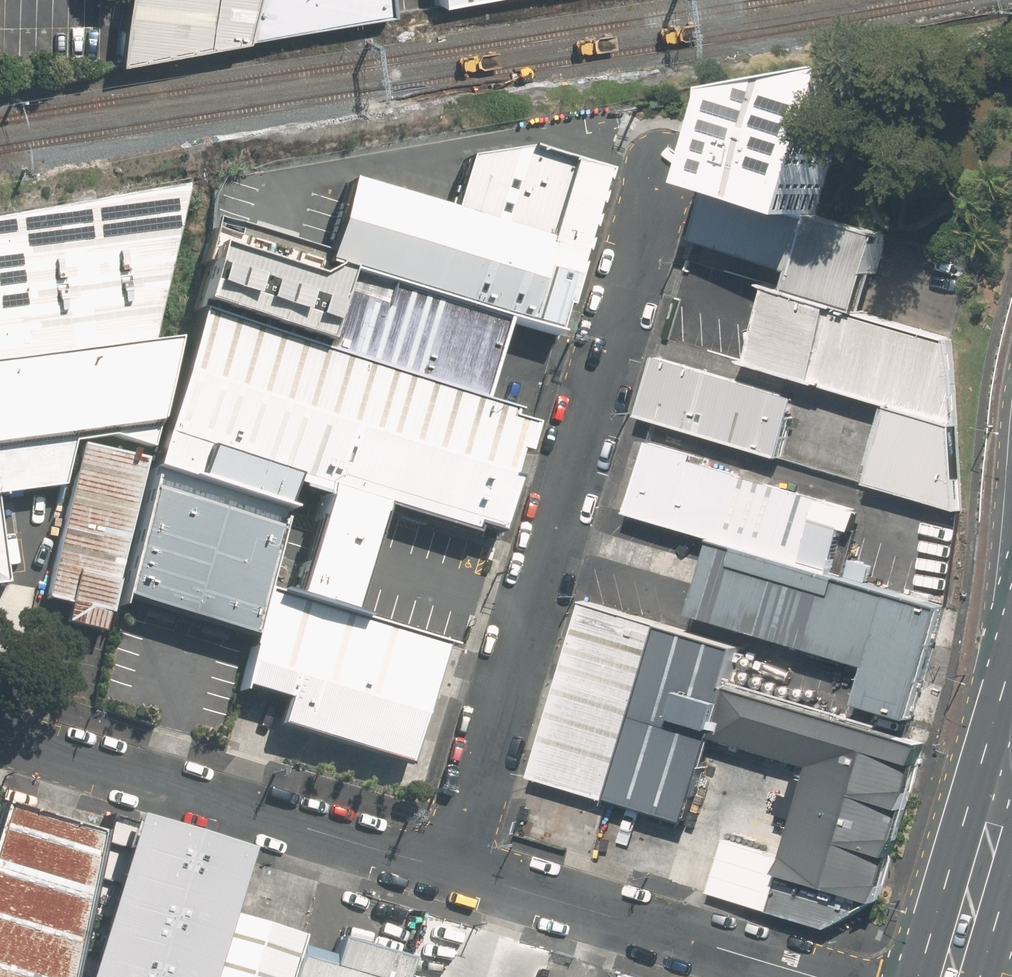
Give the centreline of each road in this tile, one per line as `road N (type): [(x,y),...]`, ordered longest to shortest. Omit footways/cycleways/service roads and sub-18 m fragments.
road 1 (residential): [(445,864),(669,143)]
road 2 (residential): [(445,864),(0,735)]
road 3 (residential): [(827,976),(445,864)]
road 4 (primary): [(997,822),(951,976)]

